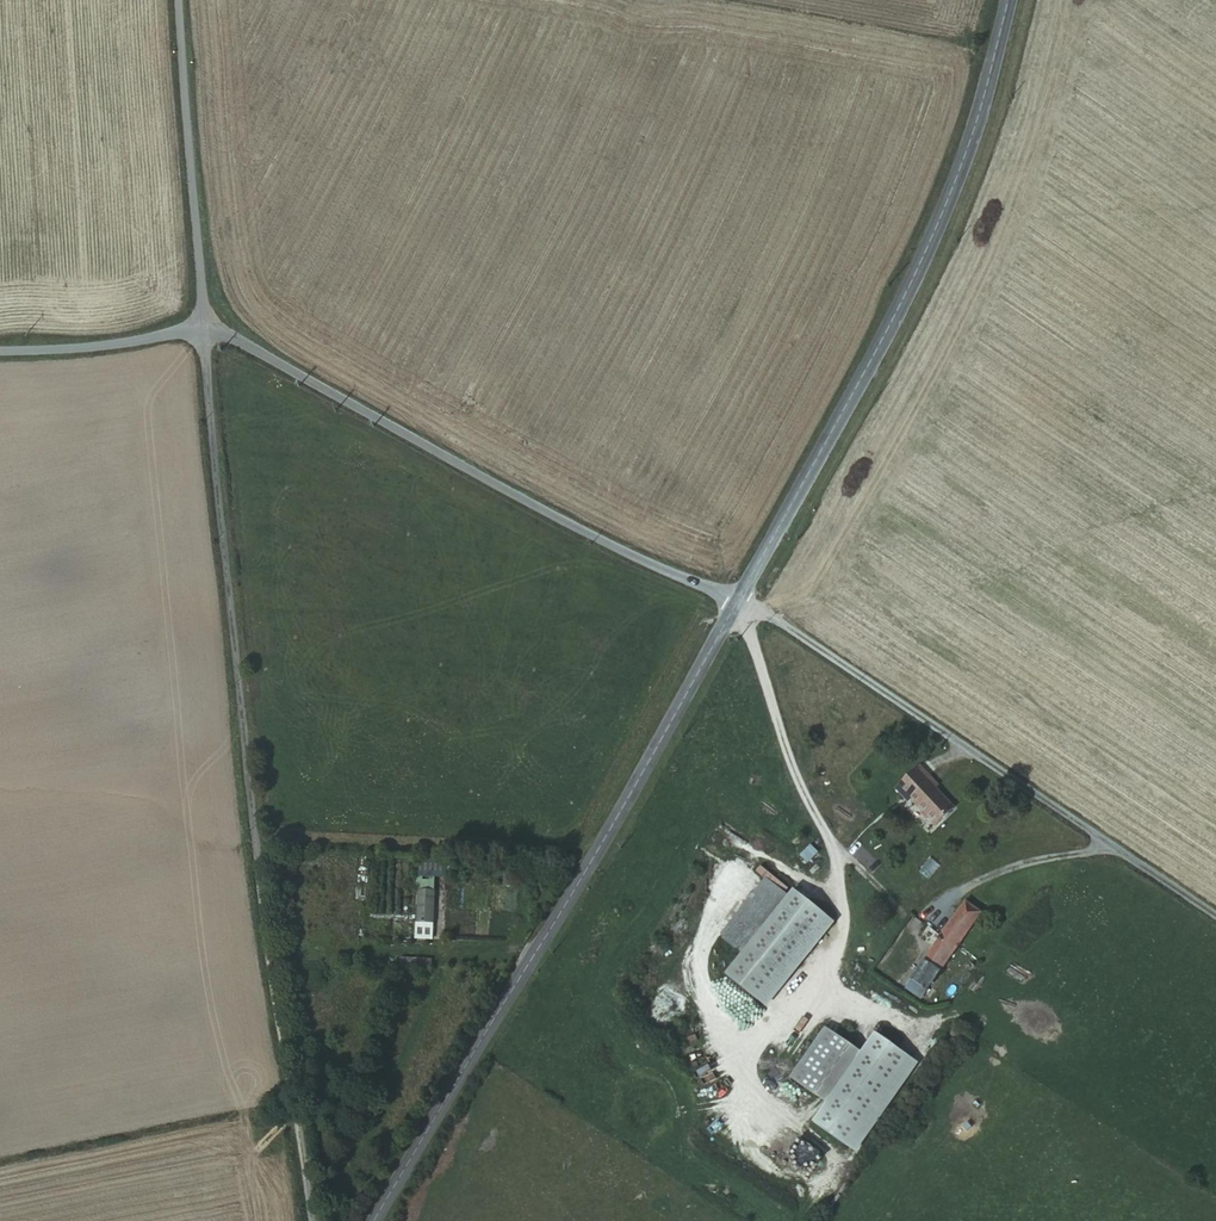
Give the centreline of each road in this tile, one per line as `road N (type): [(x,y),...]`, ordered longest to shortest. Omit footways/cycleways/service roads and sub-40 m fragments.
road 1 (unclassified): [(200,330),(256,862),(309,1220)]
road 2 (tertiary): [(739,597),(587,870),(374,1220)]
road 3 (tertiary): [(1009,0),(968,147),(927,248),(739,597)]
road 4 (unclassified): [(739,597),(521,498),(238,340),(200,330)]
road 5 (unclassified): [(1215,917),(739,597)]
road 6 (unclassified): [(200,330),(177,0)]
road 7 (unclassified): [(200,330),(0,350)]

